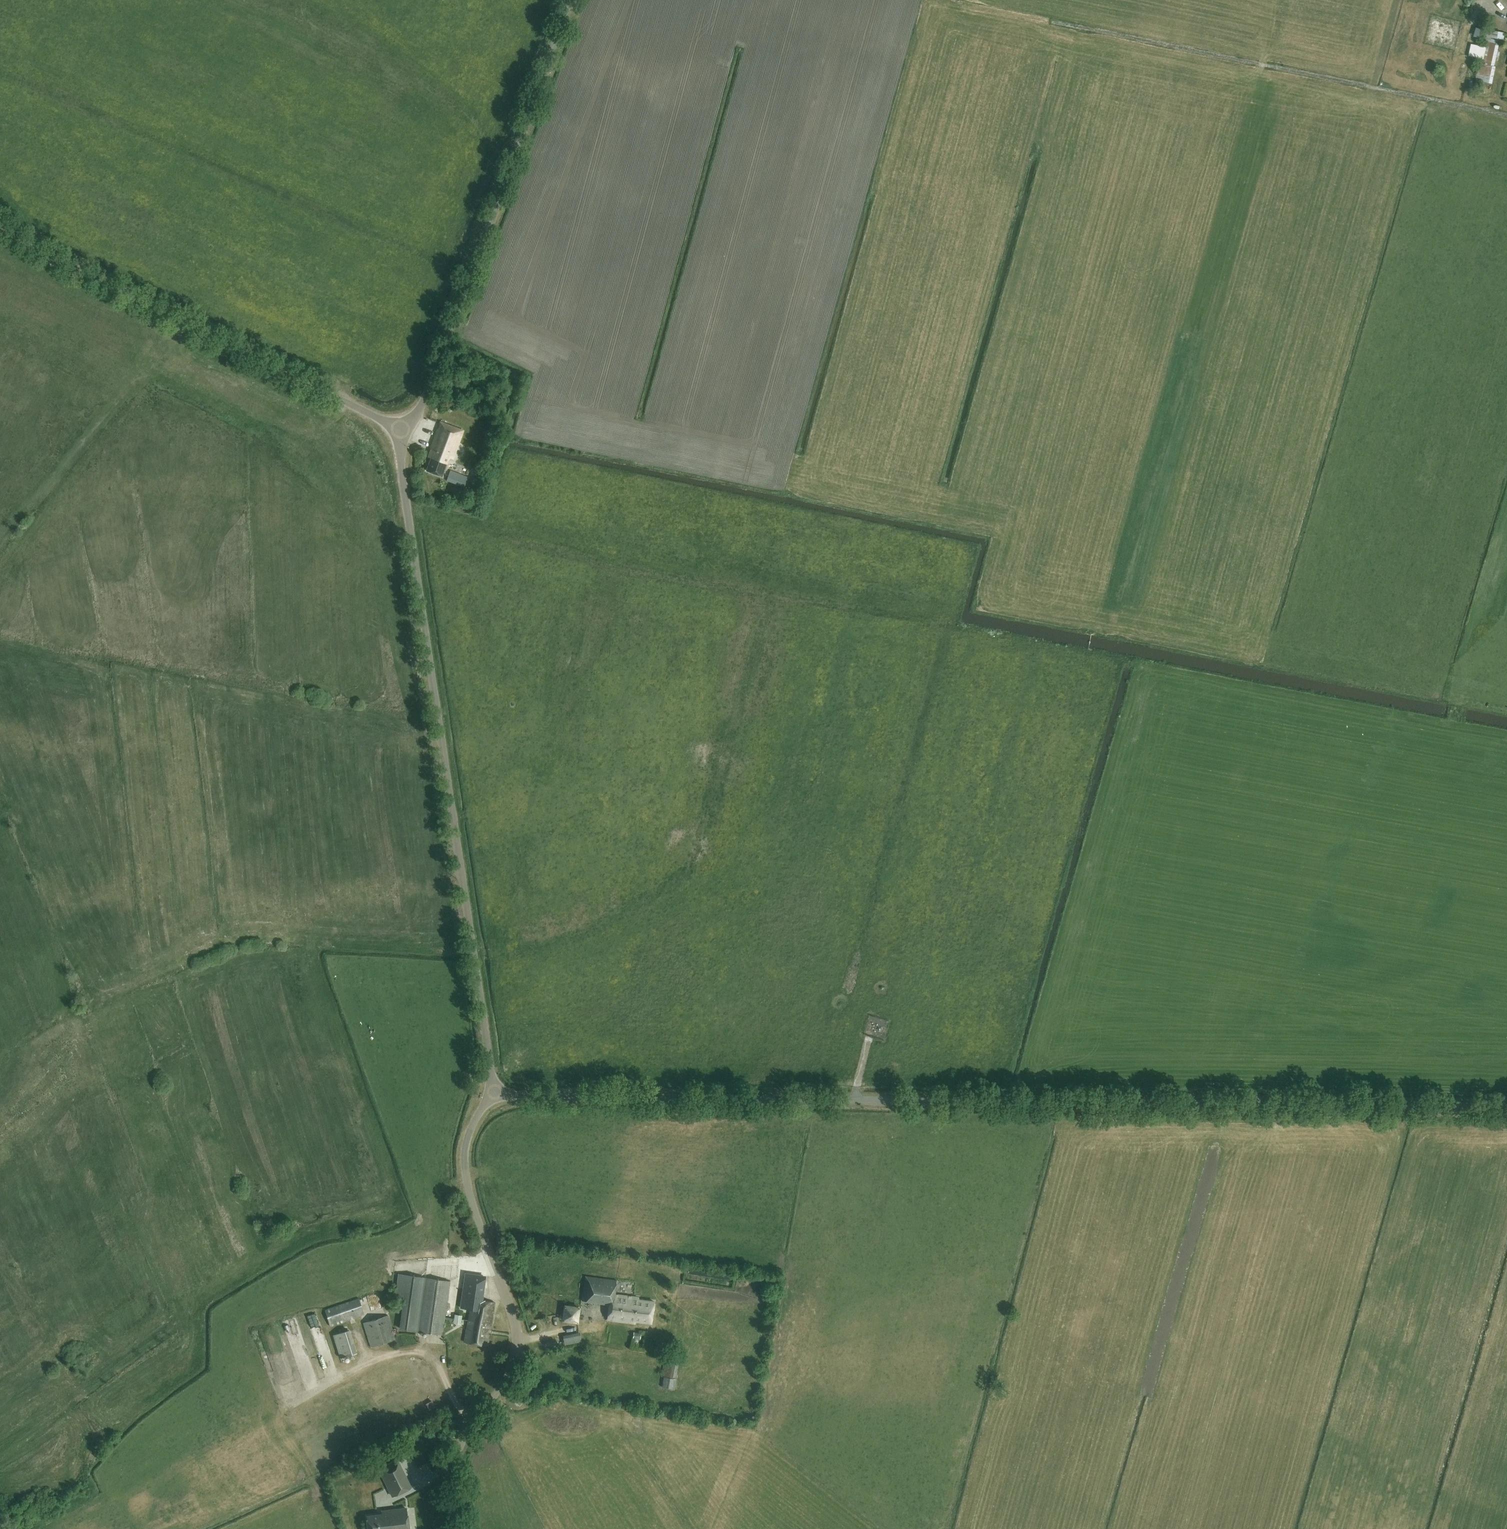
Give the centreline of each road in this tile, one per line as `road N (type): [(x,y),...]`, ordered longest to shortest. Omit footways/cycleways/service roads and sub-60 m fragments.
road 1 (unclassified): [(1506,1107),(494,1095)]
road 2 (unclassified): [(494,1095),(398,429)]
road 3 (unclassified): [(398,429),(422,406),(569,0)]
road 4 (unclassified): [(459,1528),(456,1459),(503,1383),(516,1344),(464,1163),(466,1139),(494,1095)]
road 5 (unclassified): [(398,429),(0,221)]

